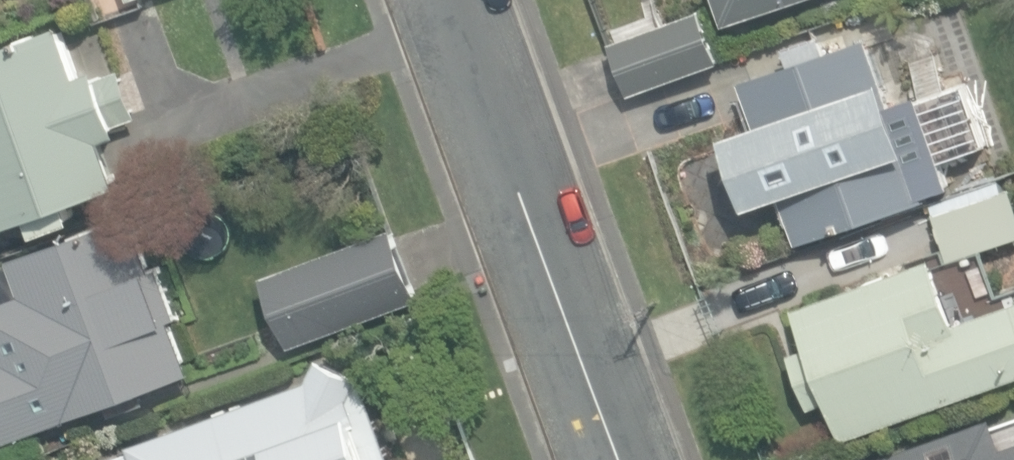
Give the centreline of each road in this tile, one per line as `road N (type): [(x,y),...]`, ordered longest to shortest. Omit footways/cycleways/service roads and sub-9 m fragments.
road 1 (residential): [(459,0),(627,459)]

